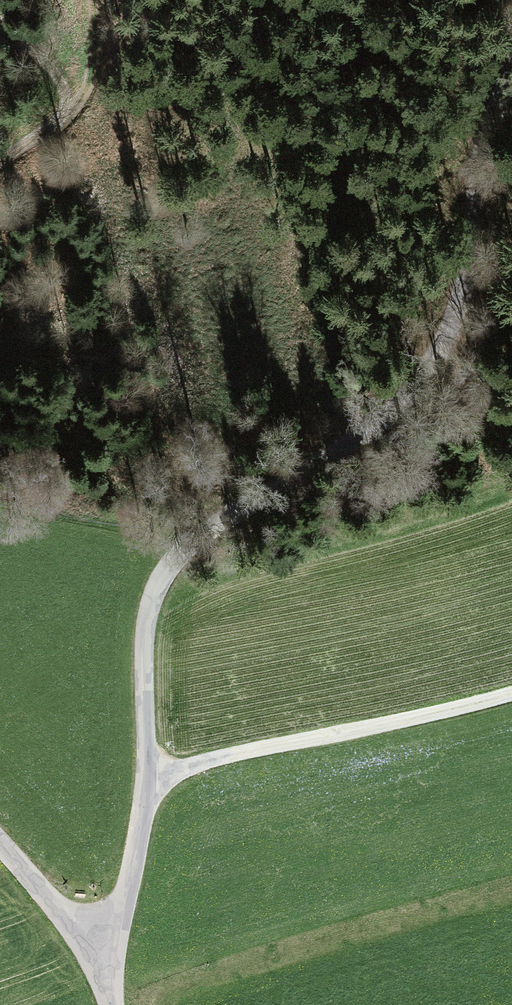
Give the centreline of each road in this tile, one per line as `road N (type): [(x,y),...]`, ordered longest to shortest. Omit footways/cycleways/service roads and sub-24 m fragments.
road 1 (unclassified): [(511,72),(481,146),(466,276),(432,365),(367,429),(189,545),(155,591),(144,655),(150,783),(124,898),(101,939)]
road 2 (track): [(150,783),(202,762),(511,695)]
road 3 (track): [(0,21),(50,67),(65,96),(62,115),(0,161)]
road 4 (unclassified): [(0,848),(49,901),(101,939)]
road 5 (track): [(62,115),(90,74),(94,0)]

